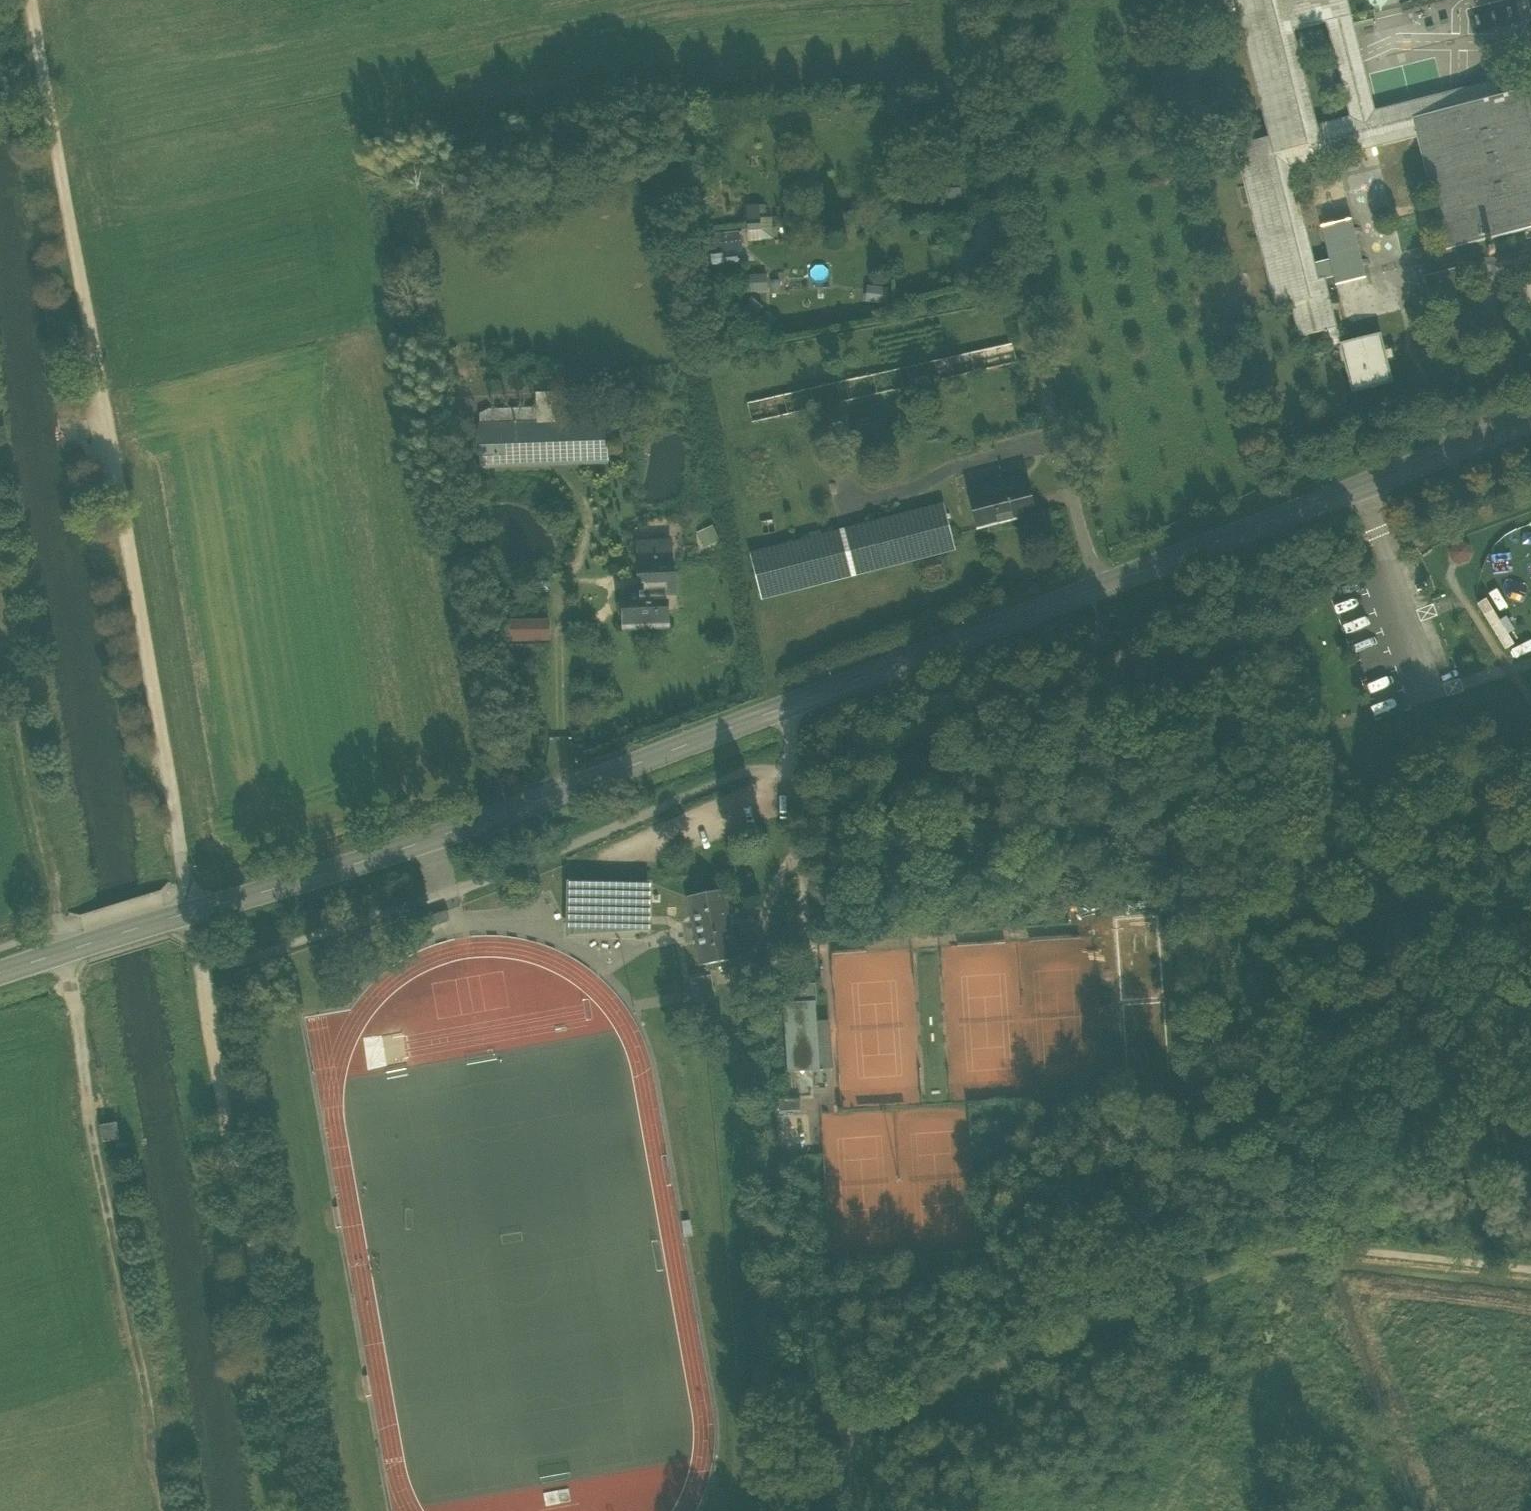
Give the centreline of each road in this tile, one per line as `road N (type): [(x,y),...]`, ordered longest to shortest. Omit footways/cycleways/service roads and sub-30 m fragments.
road 1 (secondary): [(1096,588),(572,789),(0,973)]
road 2 (track): [(191,897),(34,0)]
road 3 (residential): [(1096,588),(968,78),(958,0)]
road 4 (track): [(161,1510),(61,928)]
road 5 (track): [(860,1510),(842,1443),(860,1413),(1304,1245)]
road 6 (track): [(206,956),(301,1510)]
road 7 (secondary): [(1530,422),(1096,588)]
road 8 (track): [(1304,1245),(1530,1270)]

